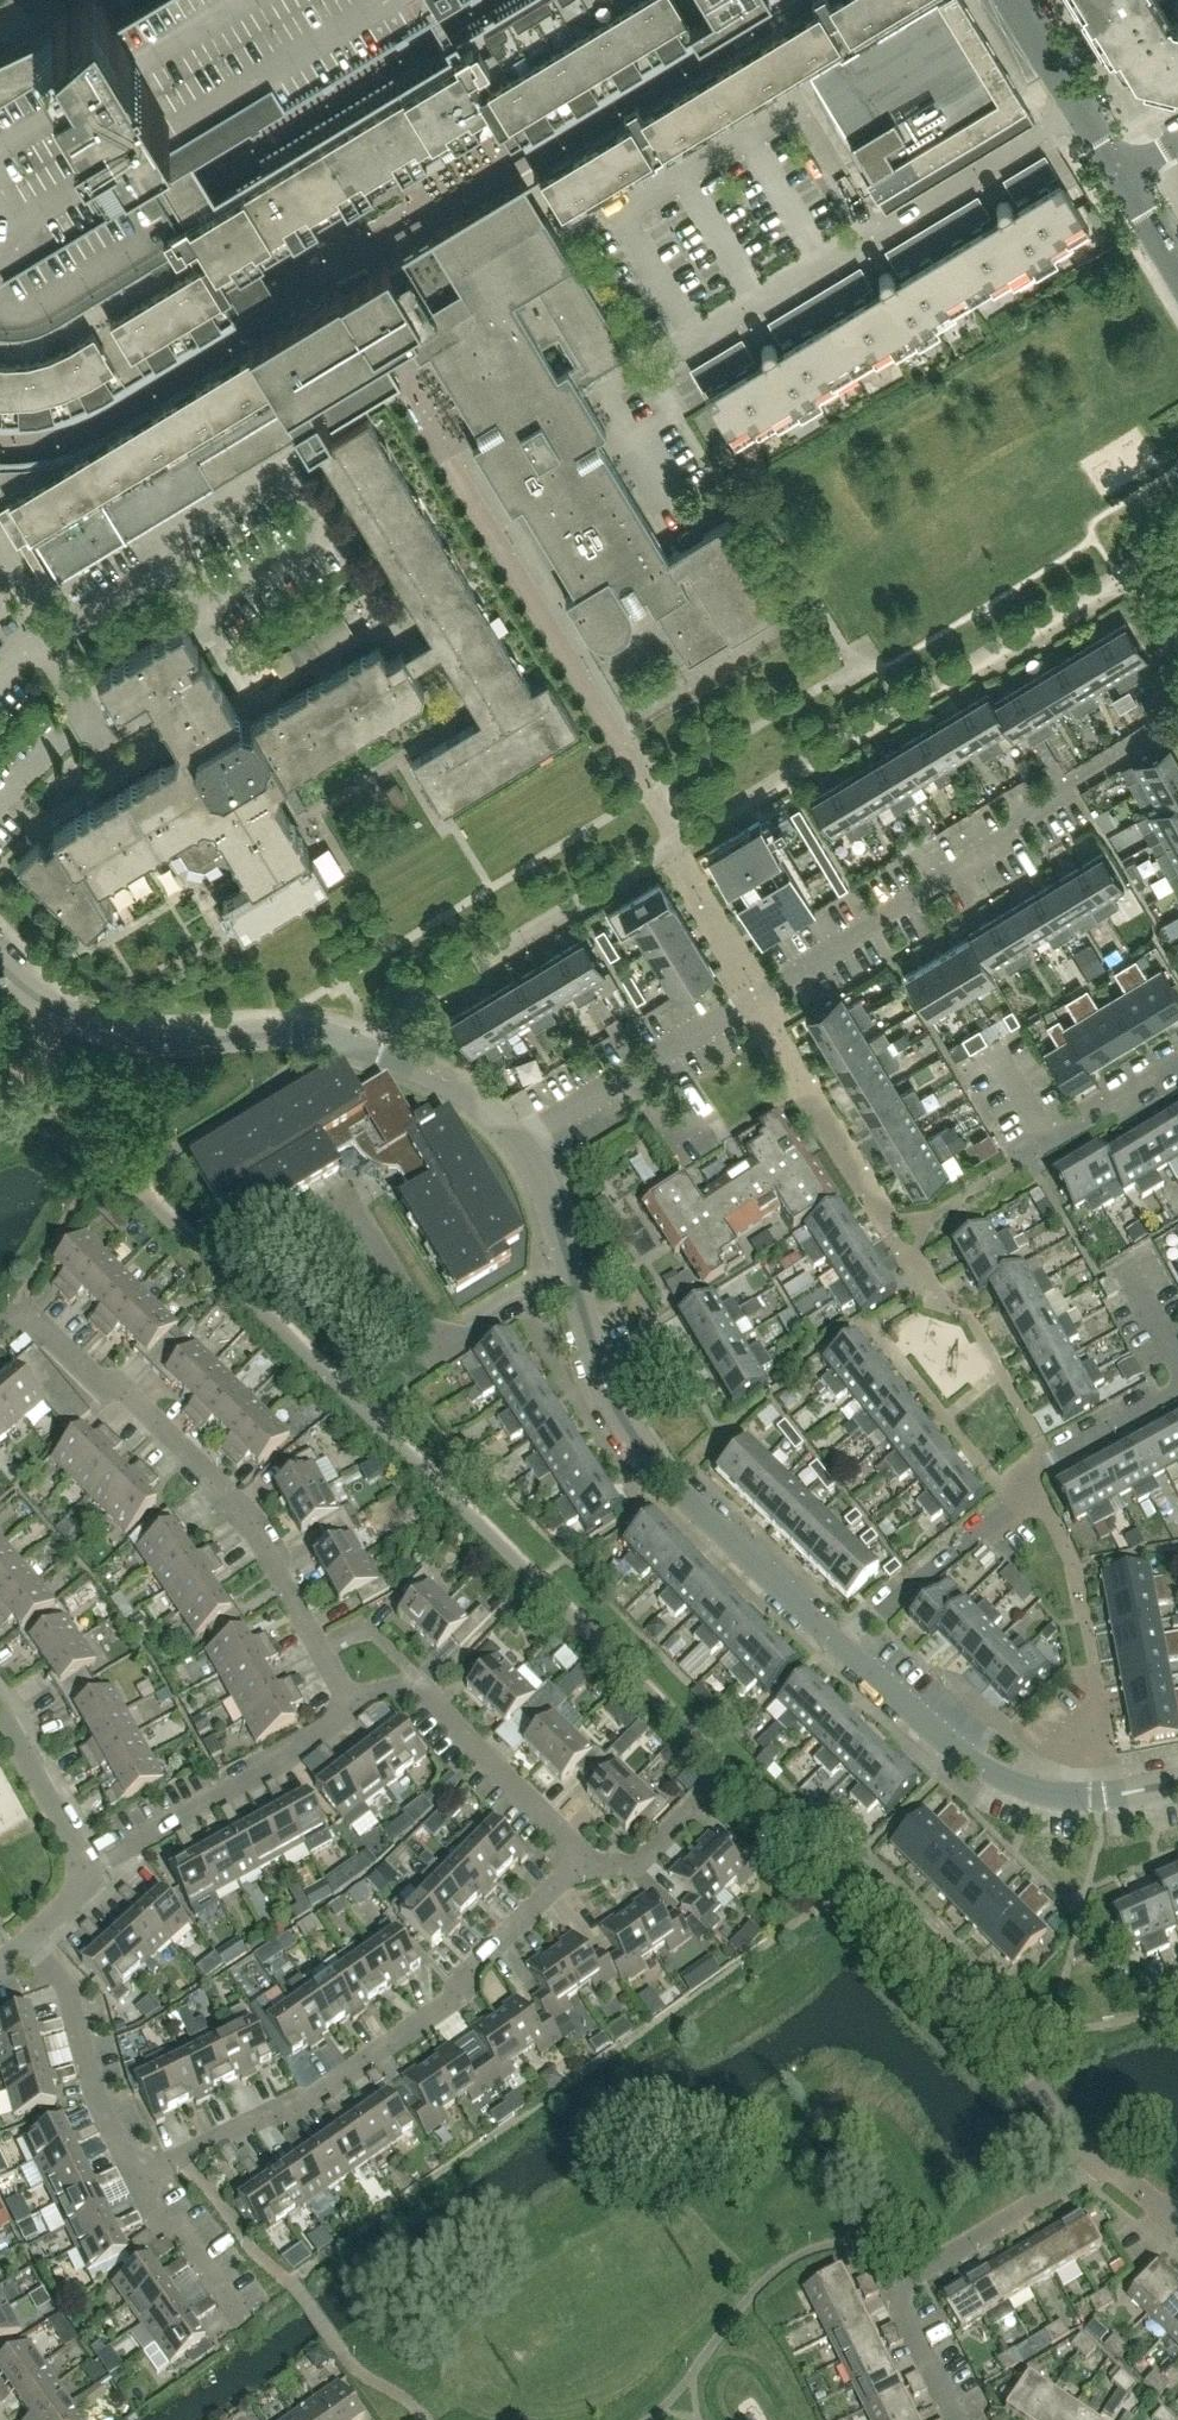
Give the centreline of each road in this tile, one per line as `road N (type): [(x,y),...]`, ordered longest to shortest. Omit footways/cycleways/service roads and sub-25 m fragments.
road 1 (residential): [(1177,720),(1029,808),(1012,841),(668,1052)]
road 2 (residential): [(518,1141),(465,1095),(348,1040),(166,1040),(109,1032),(58,1012),(0,965)]
road 3 (residential): [(137,2174),(299,2103),(398,2036),(452,1997),(466,1972),(585,1862)]
road 4 (residential): [(1078,108),(646,370)]
road 5 (residential): [(315,1648),(242,1511),(124,1389),(102,1387),(25,1311),(0,1333)]
road 6 (residential): [(844,1645),(637,1445),(593,1361),(577,1293)]
road 7 (residential): [(1177,1391),(1036,1467),(1015,1504),(844,1645)]
road 8 (residential): [(577,1293),(517,1310),(434,1358),(359,1214),(284,1261)]
road 9 (residential): [(955,2419),(891,2290),(1101,2164)]
road 10 (residential): [(1177,1780),(1098,1792),(1015,1784),(954,1747),(844,1645)]
road 11 (residential): [(86,1867),(277,1763),(349,1708)]
road 12 (residential): [(137,2174),(99,2099),(64,1982),(31,1939)]
road 13 (residential): [(1177,1060),(1062,1128),(1031,1117),(989,1048)]
road 14 (residential): [(585,1862),(419,1679)]
road 15 (residential): [(634,1071),(671,1138),(707,1116),(668,1052)]
road 16 (residential): [(245,2323),(185,2232),(163,2225),(137,2174)]
road 17 (residential): [(86,1867),(0,1720)]
road 18 (residential): [(577,1293),(539,1177),(518,1141)]
road 19 (residential): [(585,1862),(641,1862),(702,1790)]
road 20 (residential): [(419,1679),(365,1621),(315,1648)]
road 21 (residential): [(634,1071),(518,1141)]
road 22 (residential): [(1078,108),(1012,0)]

